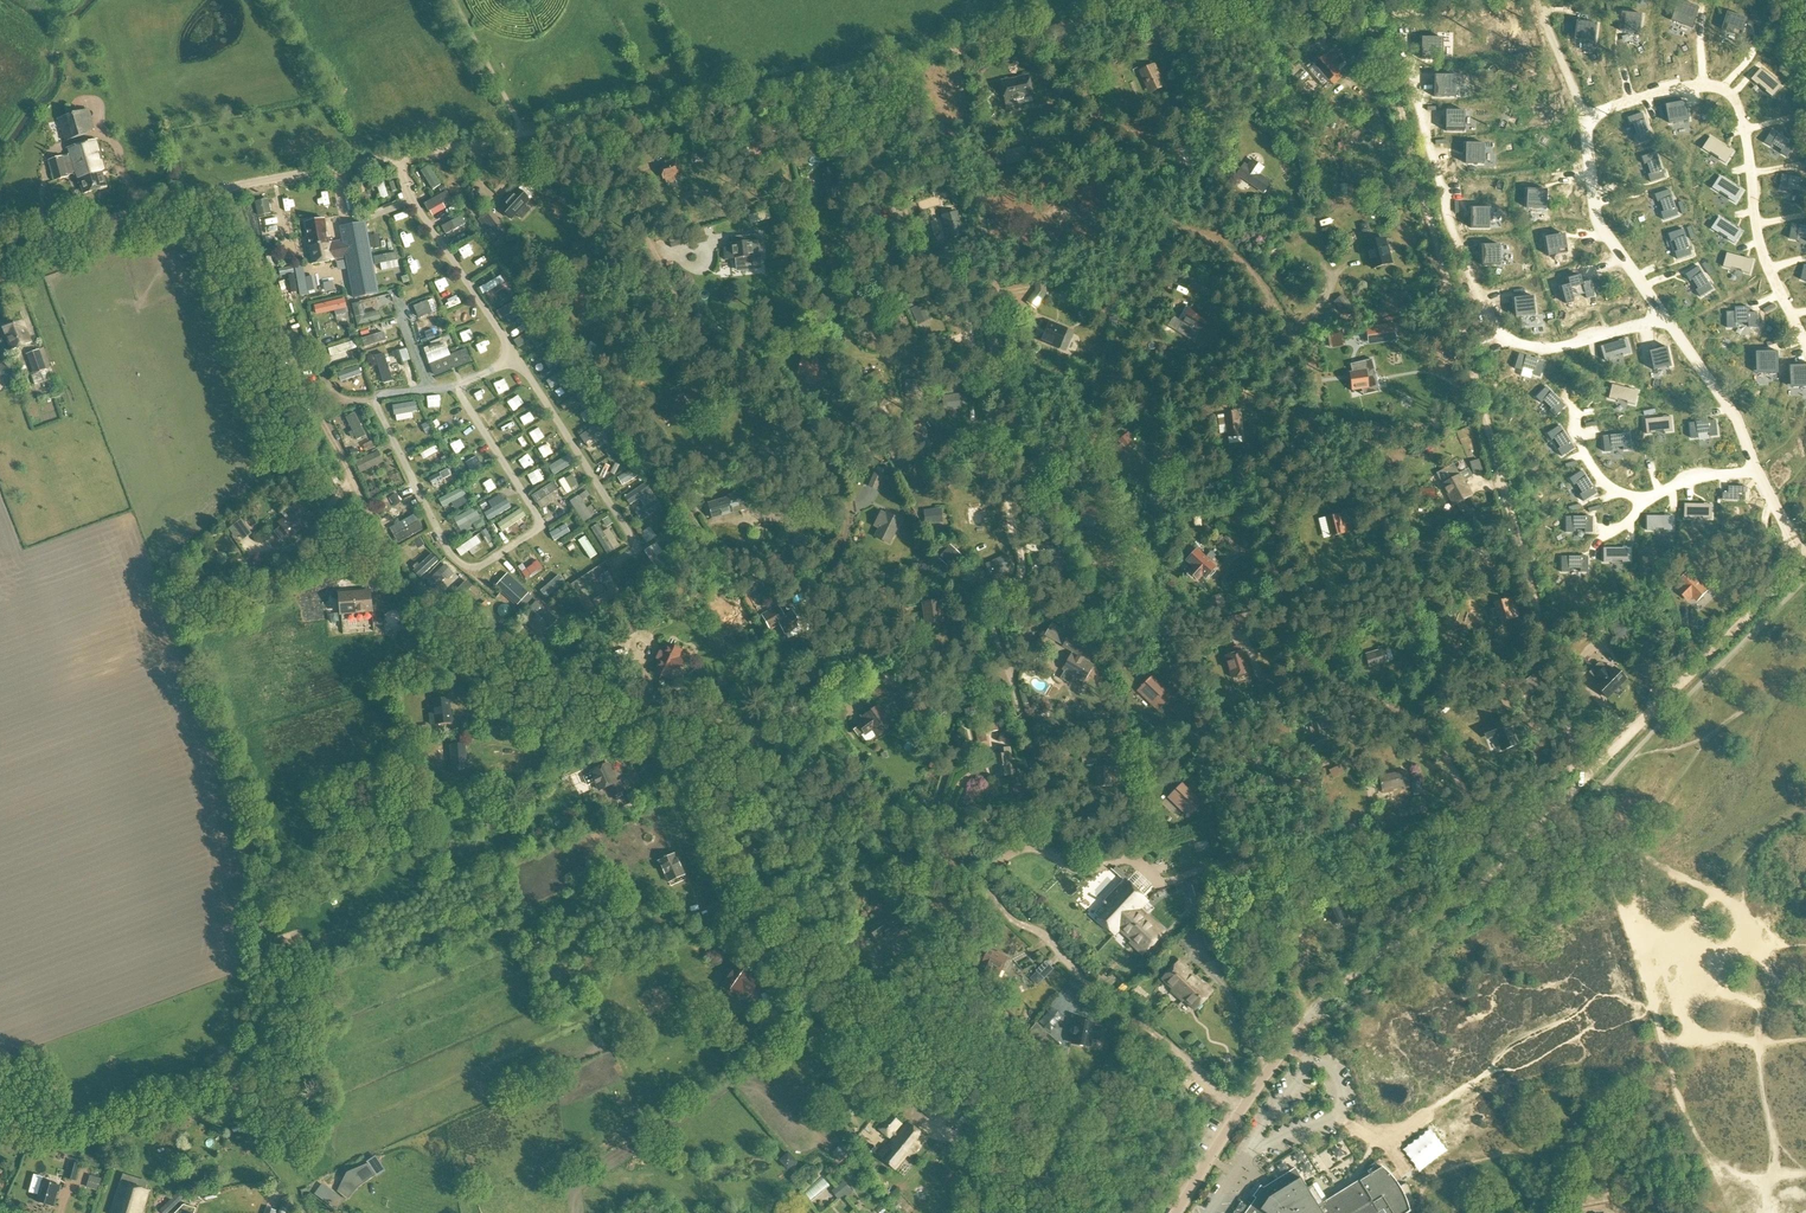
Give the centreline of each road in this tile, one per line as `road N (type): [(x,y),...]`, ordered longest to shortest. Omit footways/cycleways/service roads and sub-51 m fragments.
road 1 (track): [(924,828),(1032,813),(1043,803),(990,623),(1016,591),(1024,566),(979,355),(946,270),(907,233),(887,176),(778,132),(740,110),(729,90)]
road 2 (track): [(1478,809),(1432,733),(1337,683),(1290,642),(1267,498),(1315,412),(1309,372),(1238,261),(1132,194),(1066,26)]
road 3 (track): [(732,849),(712,776),(682,740),(415,601),(344,467),(227,188)]
road 4 (track): [(1229,862),(1133,528),(1105,479),(1023,379),(1002,317),(946,47)]
road 5 (track): [(924,828),(946,775),(946,747),(840,622),(828,595),(828,572),(850,517),(821,448),(776,397),(726,363),(701,334),(579,121)]
road 6 (track): [(1371,0),(1585,777)]
road 7 (track): [(579,121),(1199,0)]
road 8 (unclassified): [(1175,1212),(1309,1016),(1472,891),(1585,777)]
road 9 (unclassified): [(0,262),(135,211),(524,134)]
road 10 (track): [(1237,1112),(1068,966),(1041,933),(1014,921),(924,828)]
road 11 (track): [(1218,865),(1426,827),(1577,766)]
road 12 (track): [(1345,1124),(1373,1141),(1599,995),(1652,1007)]
road 13 (track): [(1585,777),(1805,561)]
road 14 (track): [(824,1047),(778,980),(732,849)]
road 15 (track): [(732,849),(924,828)]

